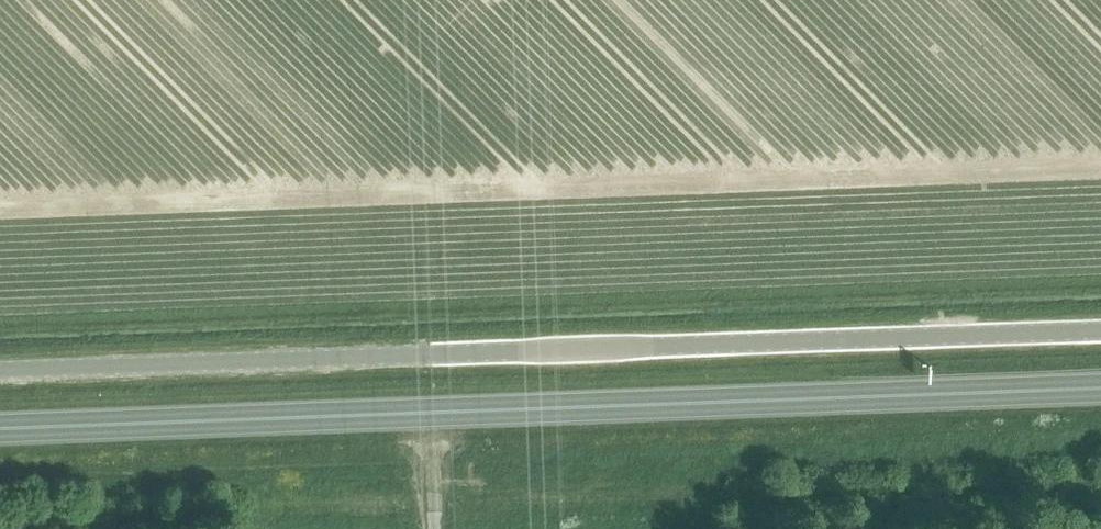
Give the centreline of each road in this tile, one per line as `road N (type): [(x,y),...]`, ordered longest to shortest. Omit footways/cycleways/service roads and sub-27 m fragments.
road 1 (unclassified): [(0,371),(1100,330)]
road 2 (trunk): [(1100,387),(0,426)]

